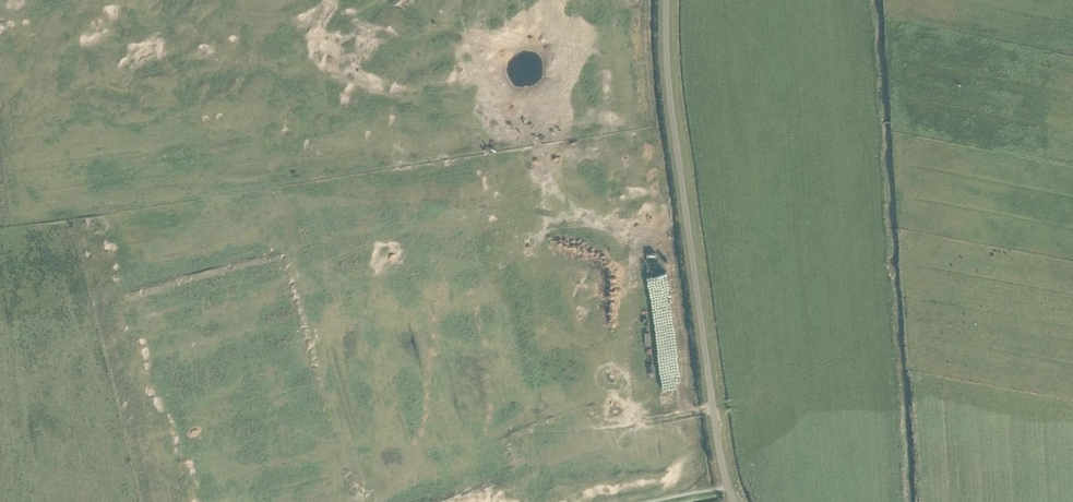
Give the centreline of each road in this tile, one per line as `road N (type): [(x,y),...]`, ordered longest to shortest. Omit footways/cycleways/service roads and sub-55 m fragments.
road 1 (unclassified): [(736,501),(717,431),(688,217),(668,0)]

